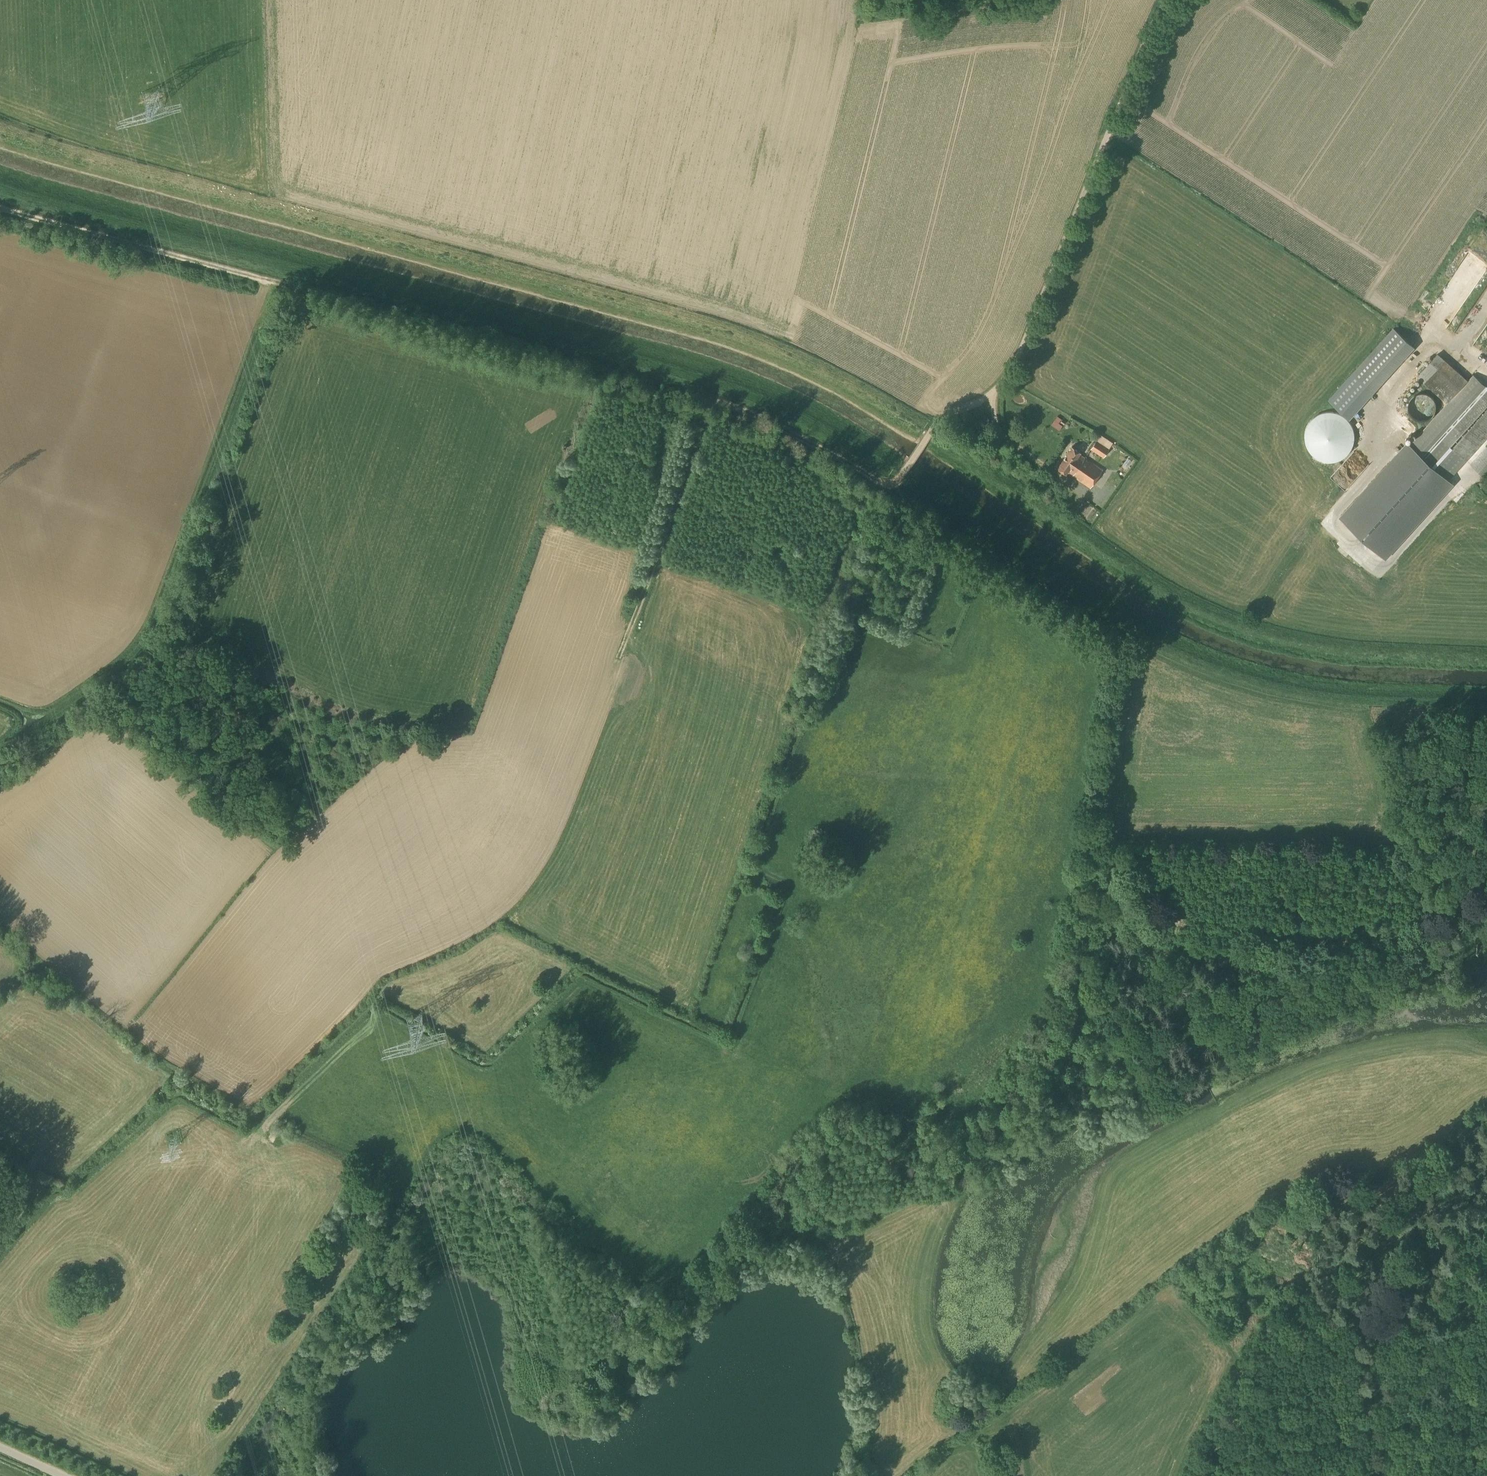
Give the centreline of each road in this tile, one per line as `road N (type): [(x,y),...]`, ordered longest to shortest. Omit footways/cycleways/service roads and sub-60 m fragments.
road 1 (track): [(893,484),(770,423),(711,403),(624,646)]
road 2 (track): [(981,553),(1118,637),(1095,804),(1111,851)]
road 3 (track): [(904,468),(893,484),(981,553)]

